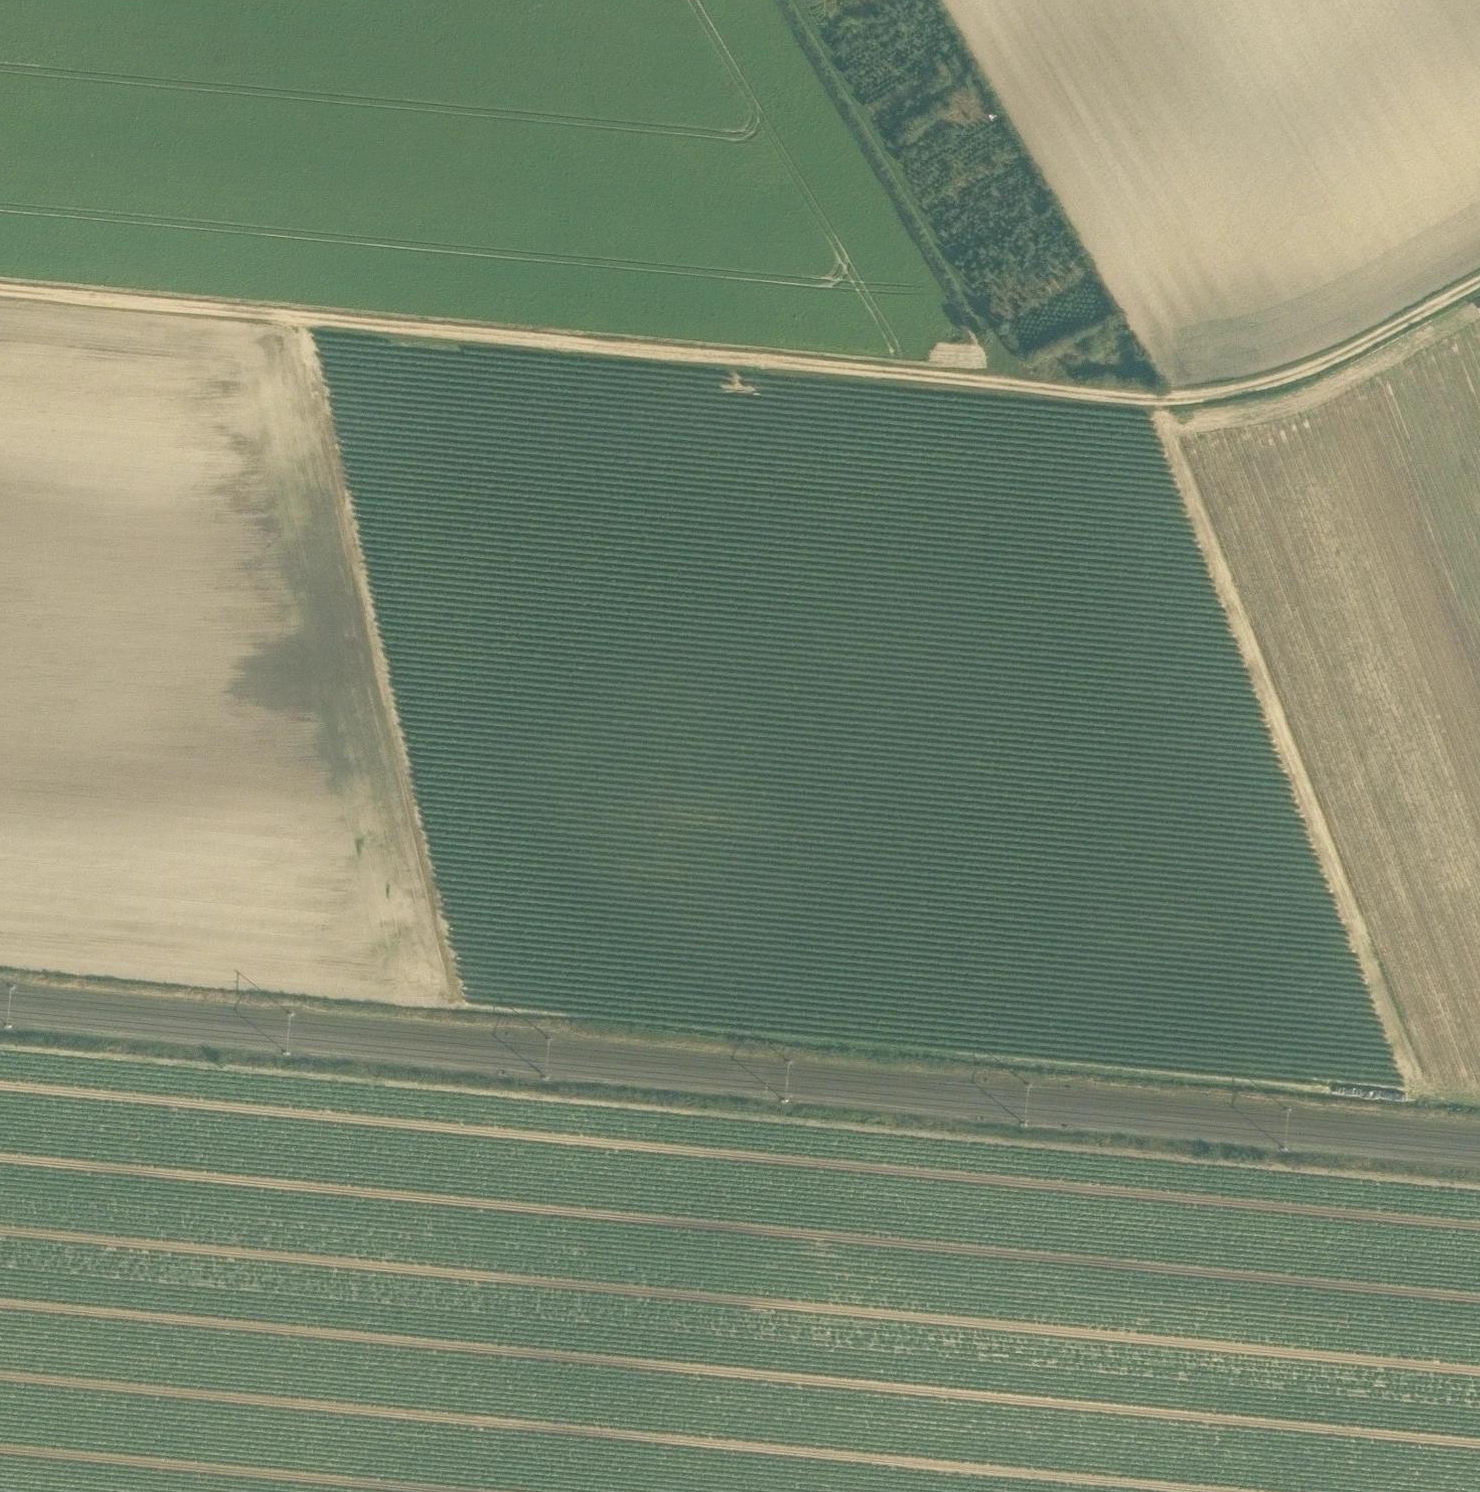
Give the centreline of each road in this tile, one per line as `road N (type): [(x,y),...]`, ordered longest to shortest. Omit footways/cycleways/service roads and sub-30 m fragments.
road 1 (track): [(1479,282),(1316,371),(1200,400),(0,289)]
road 2 (track): [(1022,385),(799,0)]

